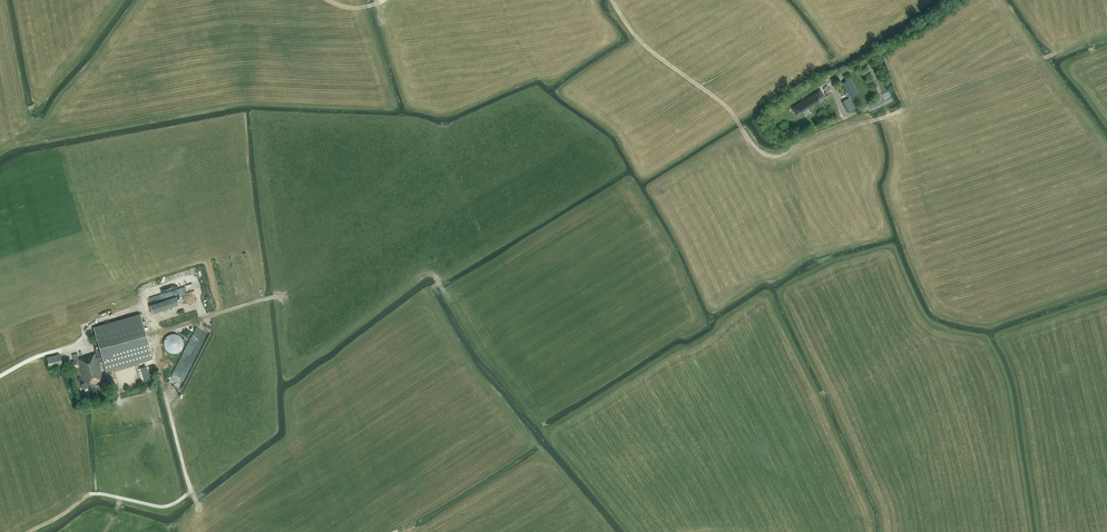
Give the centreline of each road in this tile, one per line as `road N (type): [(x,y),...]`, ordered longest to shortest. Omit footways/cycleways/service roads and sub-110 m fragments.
road 1 (track): [(199,506),(143,294)]
road 2 (track): [(279,298),(156,334)]

